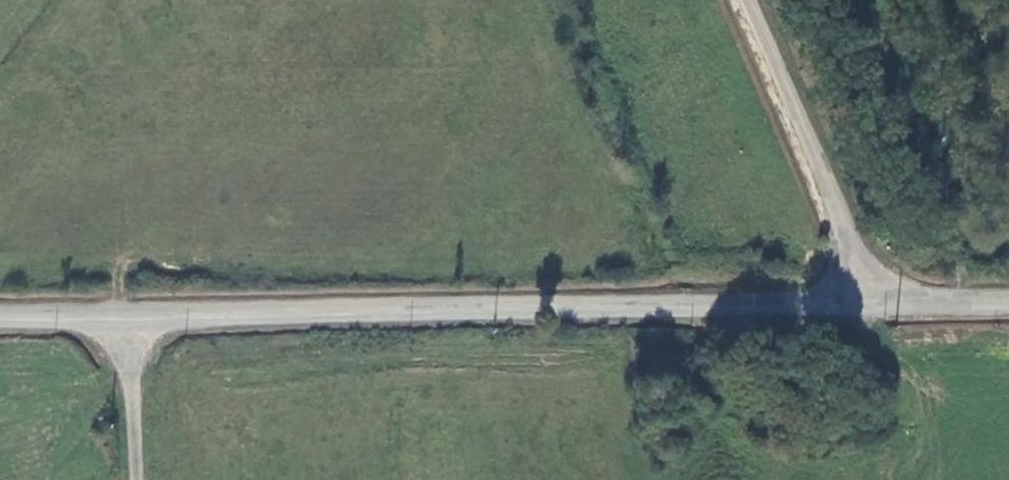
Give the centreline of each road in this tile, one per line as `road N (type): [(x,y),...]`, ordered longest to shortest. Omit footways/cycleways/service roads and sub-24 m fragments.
road 1 (tertiary): [(125,315),(857,306)]
road 2 (unclassified): [(857,306),(843,224),(748,0)]
road 3 (unclassified): [(125,315),(136,479)]
road 4 (tertiary): [(857,306),(1008,302)]
road 5 (tertiary): [(0,317),(125,315)]

